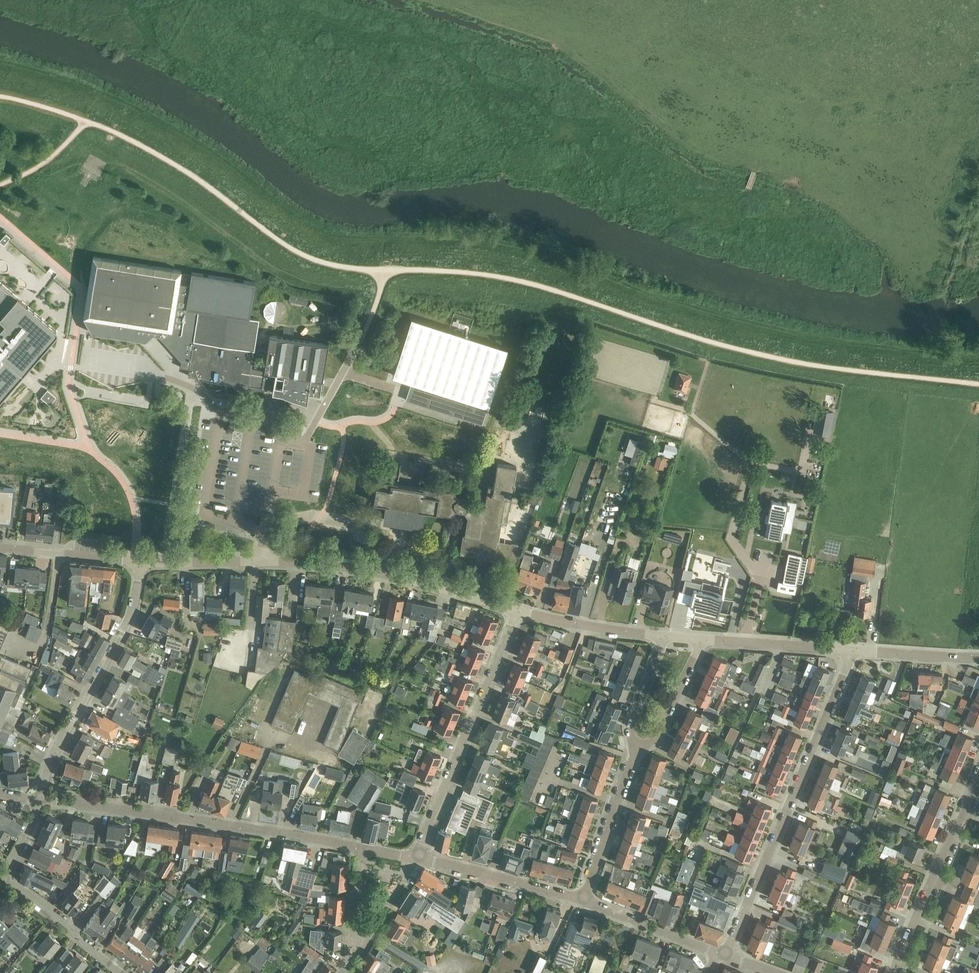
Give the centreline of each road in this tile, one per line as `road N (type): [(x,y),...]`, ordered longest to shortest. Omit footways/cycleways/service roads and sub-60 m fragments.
road 1 (unclassified): [(141,561),(388,572),(516,611)]
road 2 (residential): [(724,953),(854,650)]
road 3 (residential): [(362,849),(38,798)]
road 4 (residential): [(417,858),(516,611)]
road 5 (residential): [(38,798),(122,633),(141,561)]
road 6 (residential): [(893,972),(978,779)]
road 7 (residential): [(583,900),(417,858)]
road 8 (residential): [(583,900),(636,748)]
road 9 (residential): [(122,972),(2,876)]
road 10 (unclassified): [(702,639),(854,650)]
road 11 (unclassified): [(516,611),(665,636)]
road 12 (residential): [(718,954),(583,900)]
road 13 (unclassified): [(0,547),(141,561)]
road 14 (residential): [(636,748),(655,739),(702,639)]
road 15 (residential): [(342,972),(355,952),(362,849)]
road 16 (unclassified): [(854,650),(978,657)]

